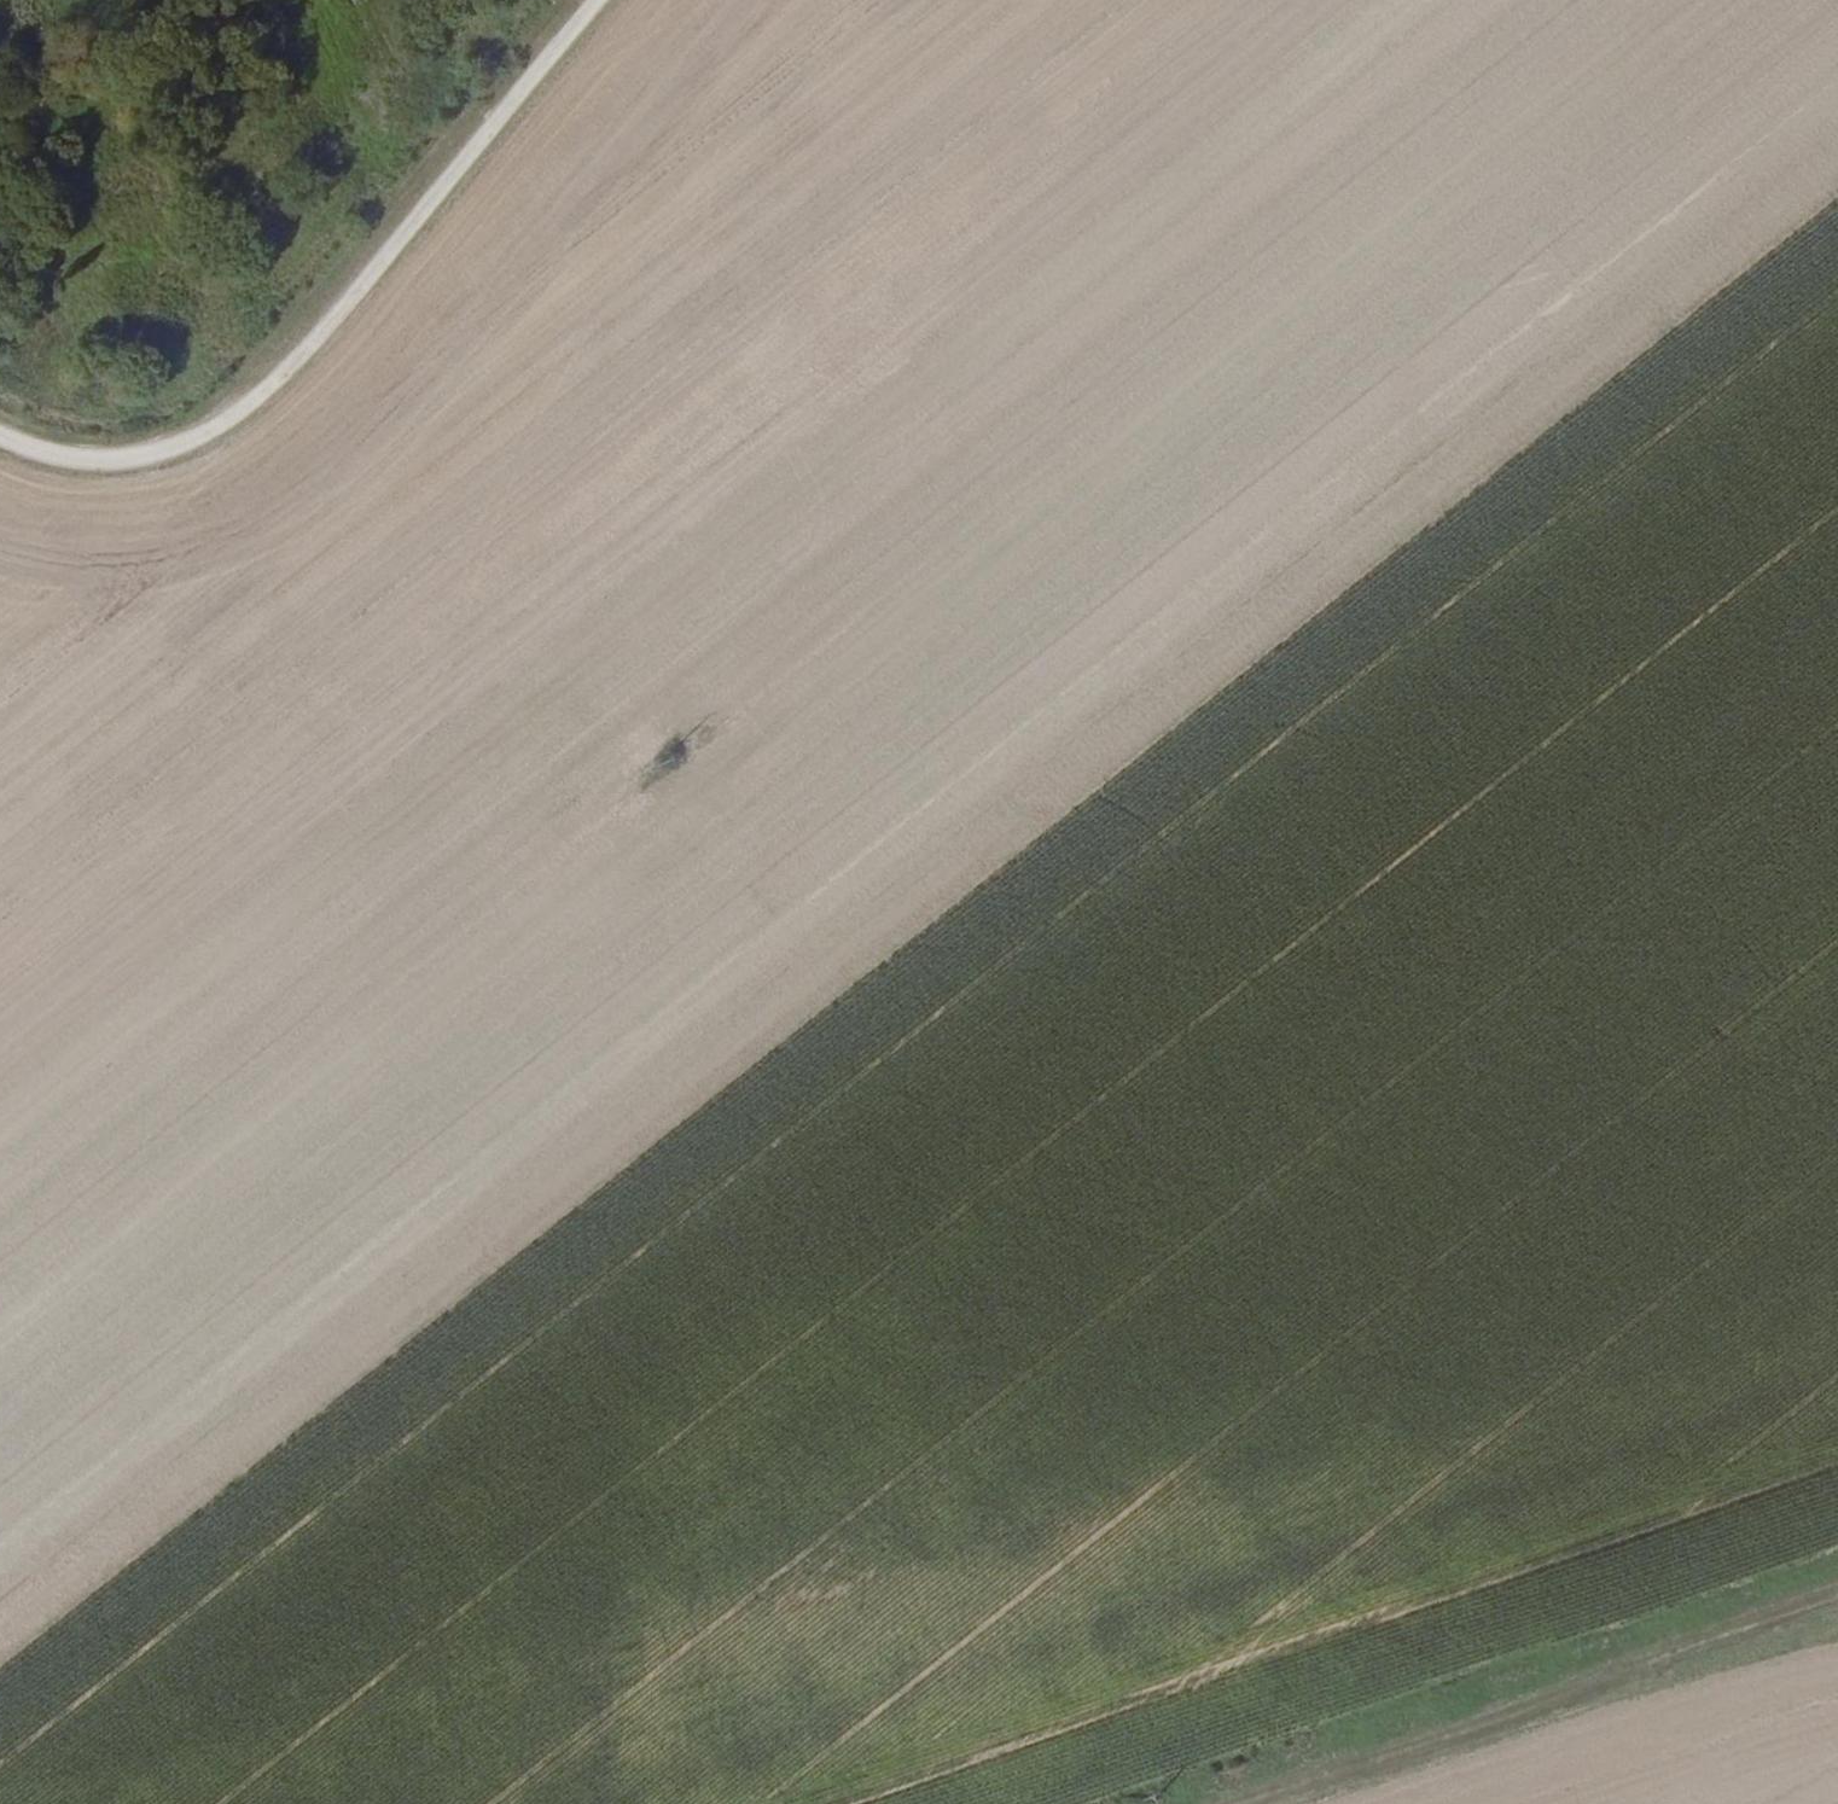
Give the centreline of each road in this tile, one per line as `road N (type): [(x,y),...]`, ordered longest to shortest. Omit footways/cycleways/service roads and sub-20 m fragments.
road 1 (track): [(0,435),(50,456),(126,459),(204,437),(278,389),(607,0)]
road 2 (track): [(1227,1803),(1837,1603)]

